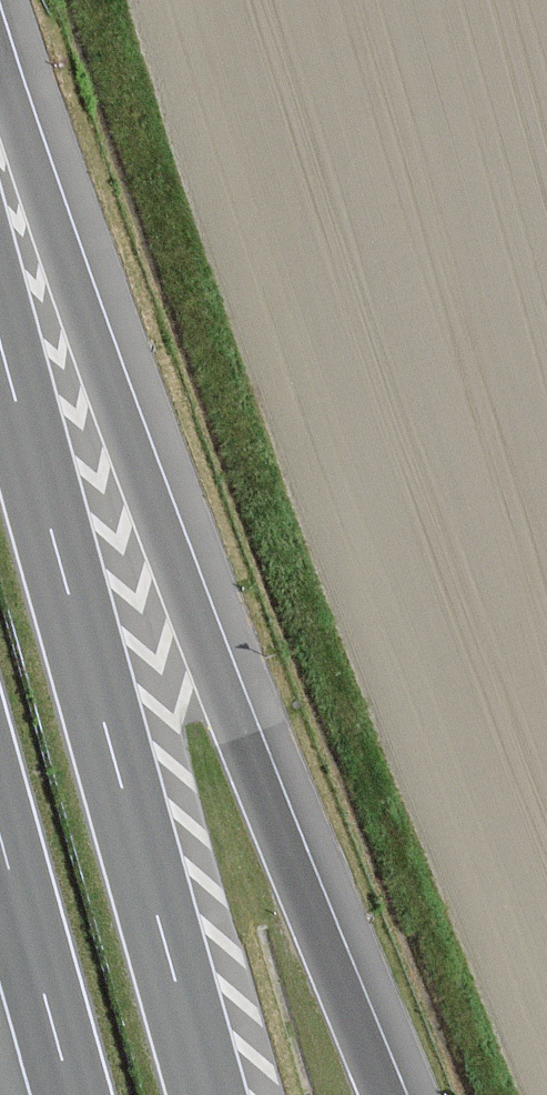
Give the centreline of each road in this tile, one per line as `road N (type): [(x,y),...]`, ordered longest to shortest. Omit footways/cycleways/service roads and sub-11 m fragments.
road 1 (motorway): [(385,1094),(0,140)]
road 2 (motorway): [(209,1094),(0,329)]
road 3 (motorway): [(0,826),(75,1094)]

